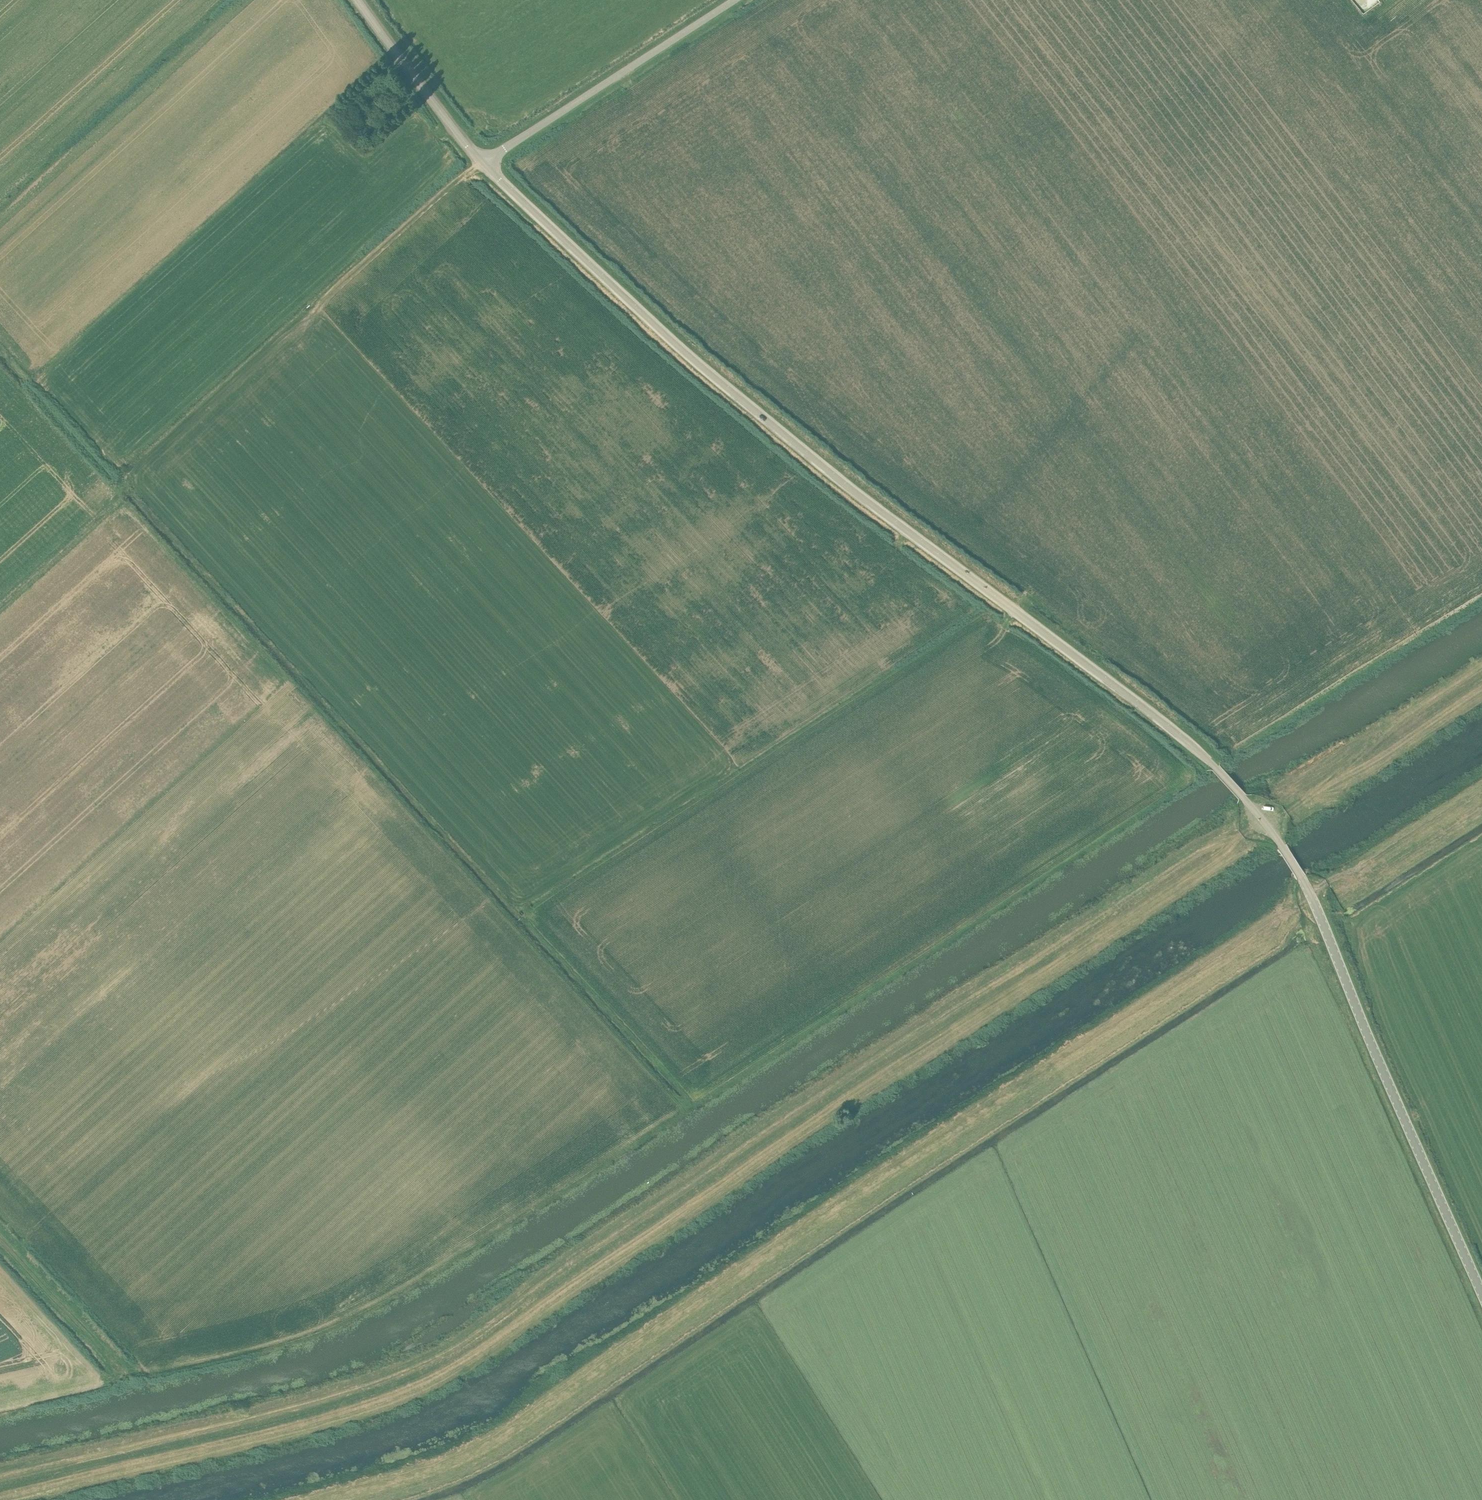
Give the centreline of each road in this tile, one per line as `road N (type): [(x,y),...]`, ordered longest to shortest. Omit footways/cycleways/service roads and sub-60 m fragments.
road 1 (tertiary): [(1481,1295),(1312,898),(1246,799),(1213,763),(805,457),(651,326),(483,163)]
road 2 (track): [(0,1485),(326,1403),(394,1375),(663,1208),(984,990),(1264,823)]
road 3 (track): [(357,1499),(427,1482),(485,1455),(1312,898)]
road 4 (track): [(483,163),(116,488)]
road 5 (unclassified): [(483,163),(729,0)]
road 6 (tertiary): [(483,163),(360,0)]
road 7 (track): [(120,1368),(0,1239)]

